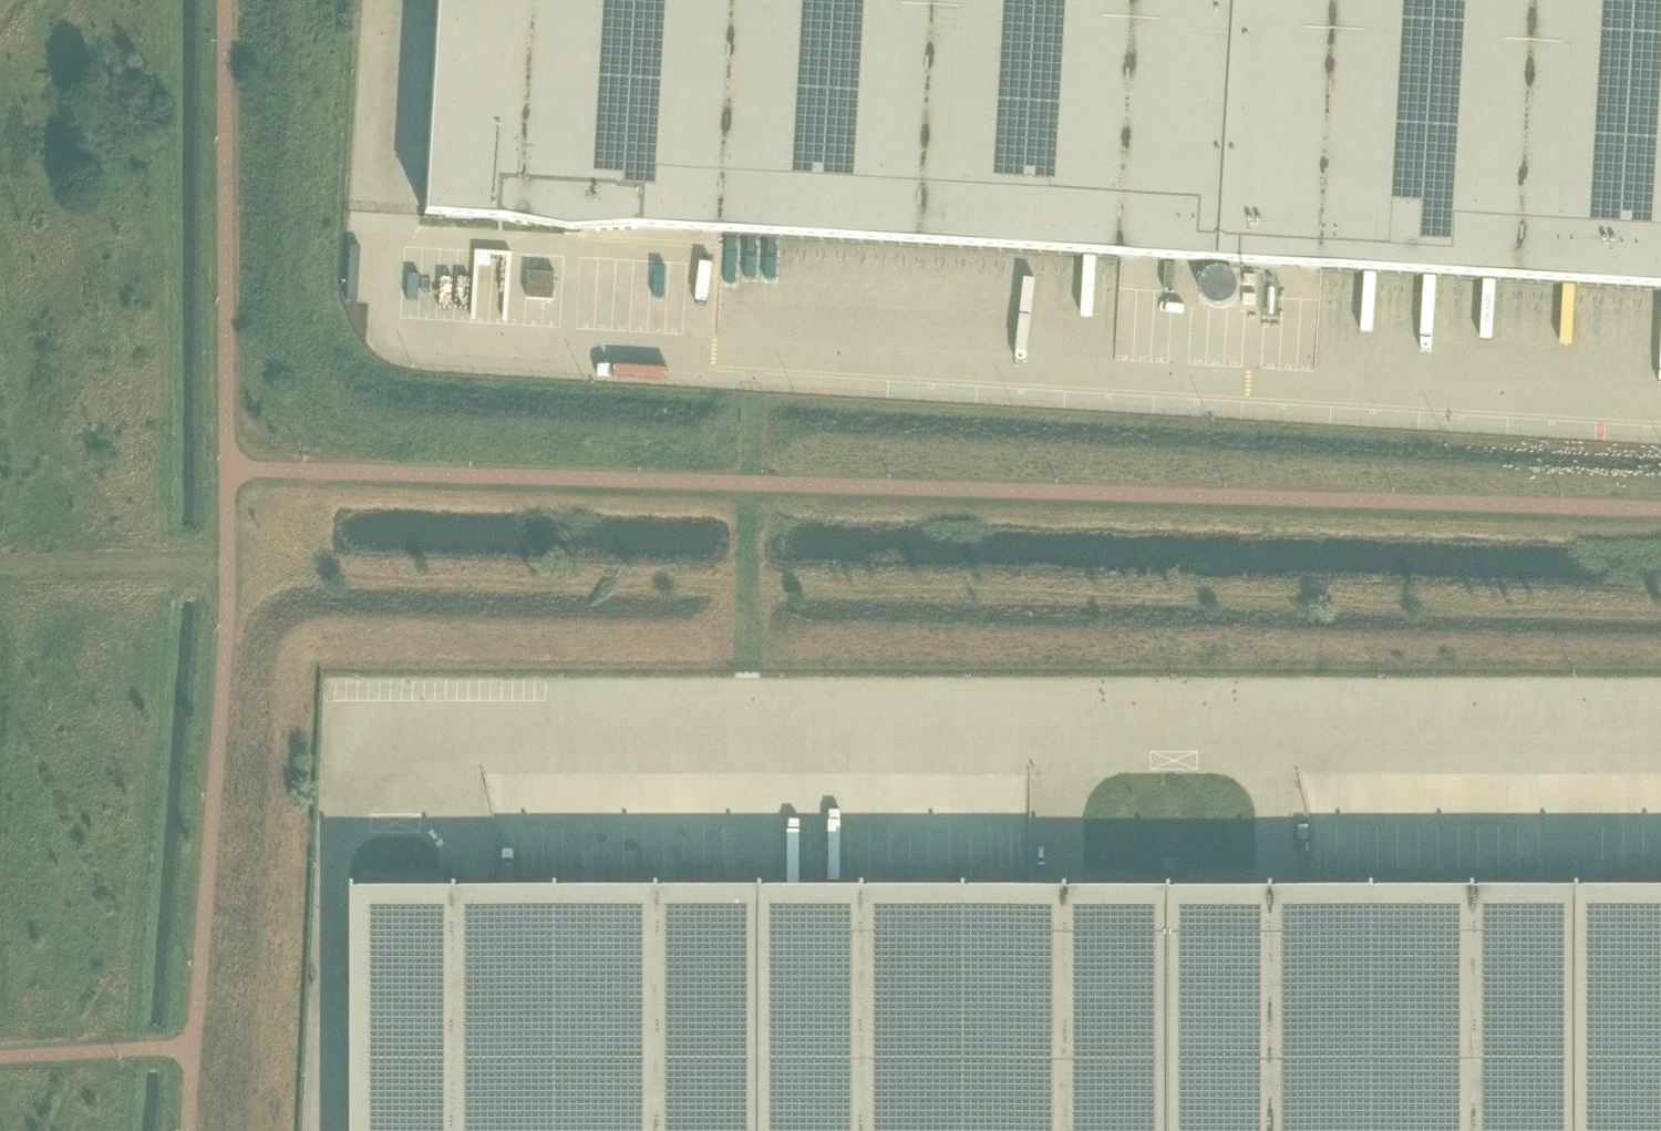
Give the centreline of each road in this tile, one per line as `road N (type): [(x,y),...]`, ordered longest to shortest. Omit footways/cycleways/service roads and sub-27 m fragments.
road 1 (track): [(226,567),(0,571)]

